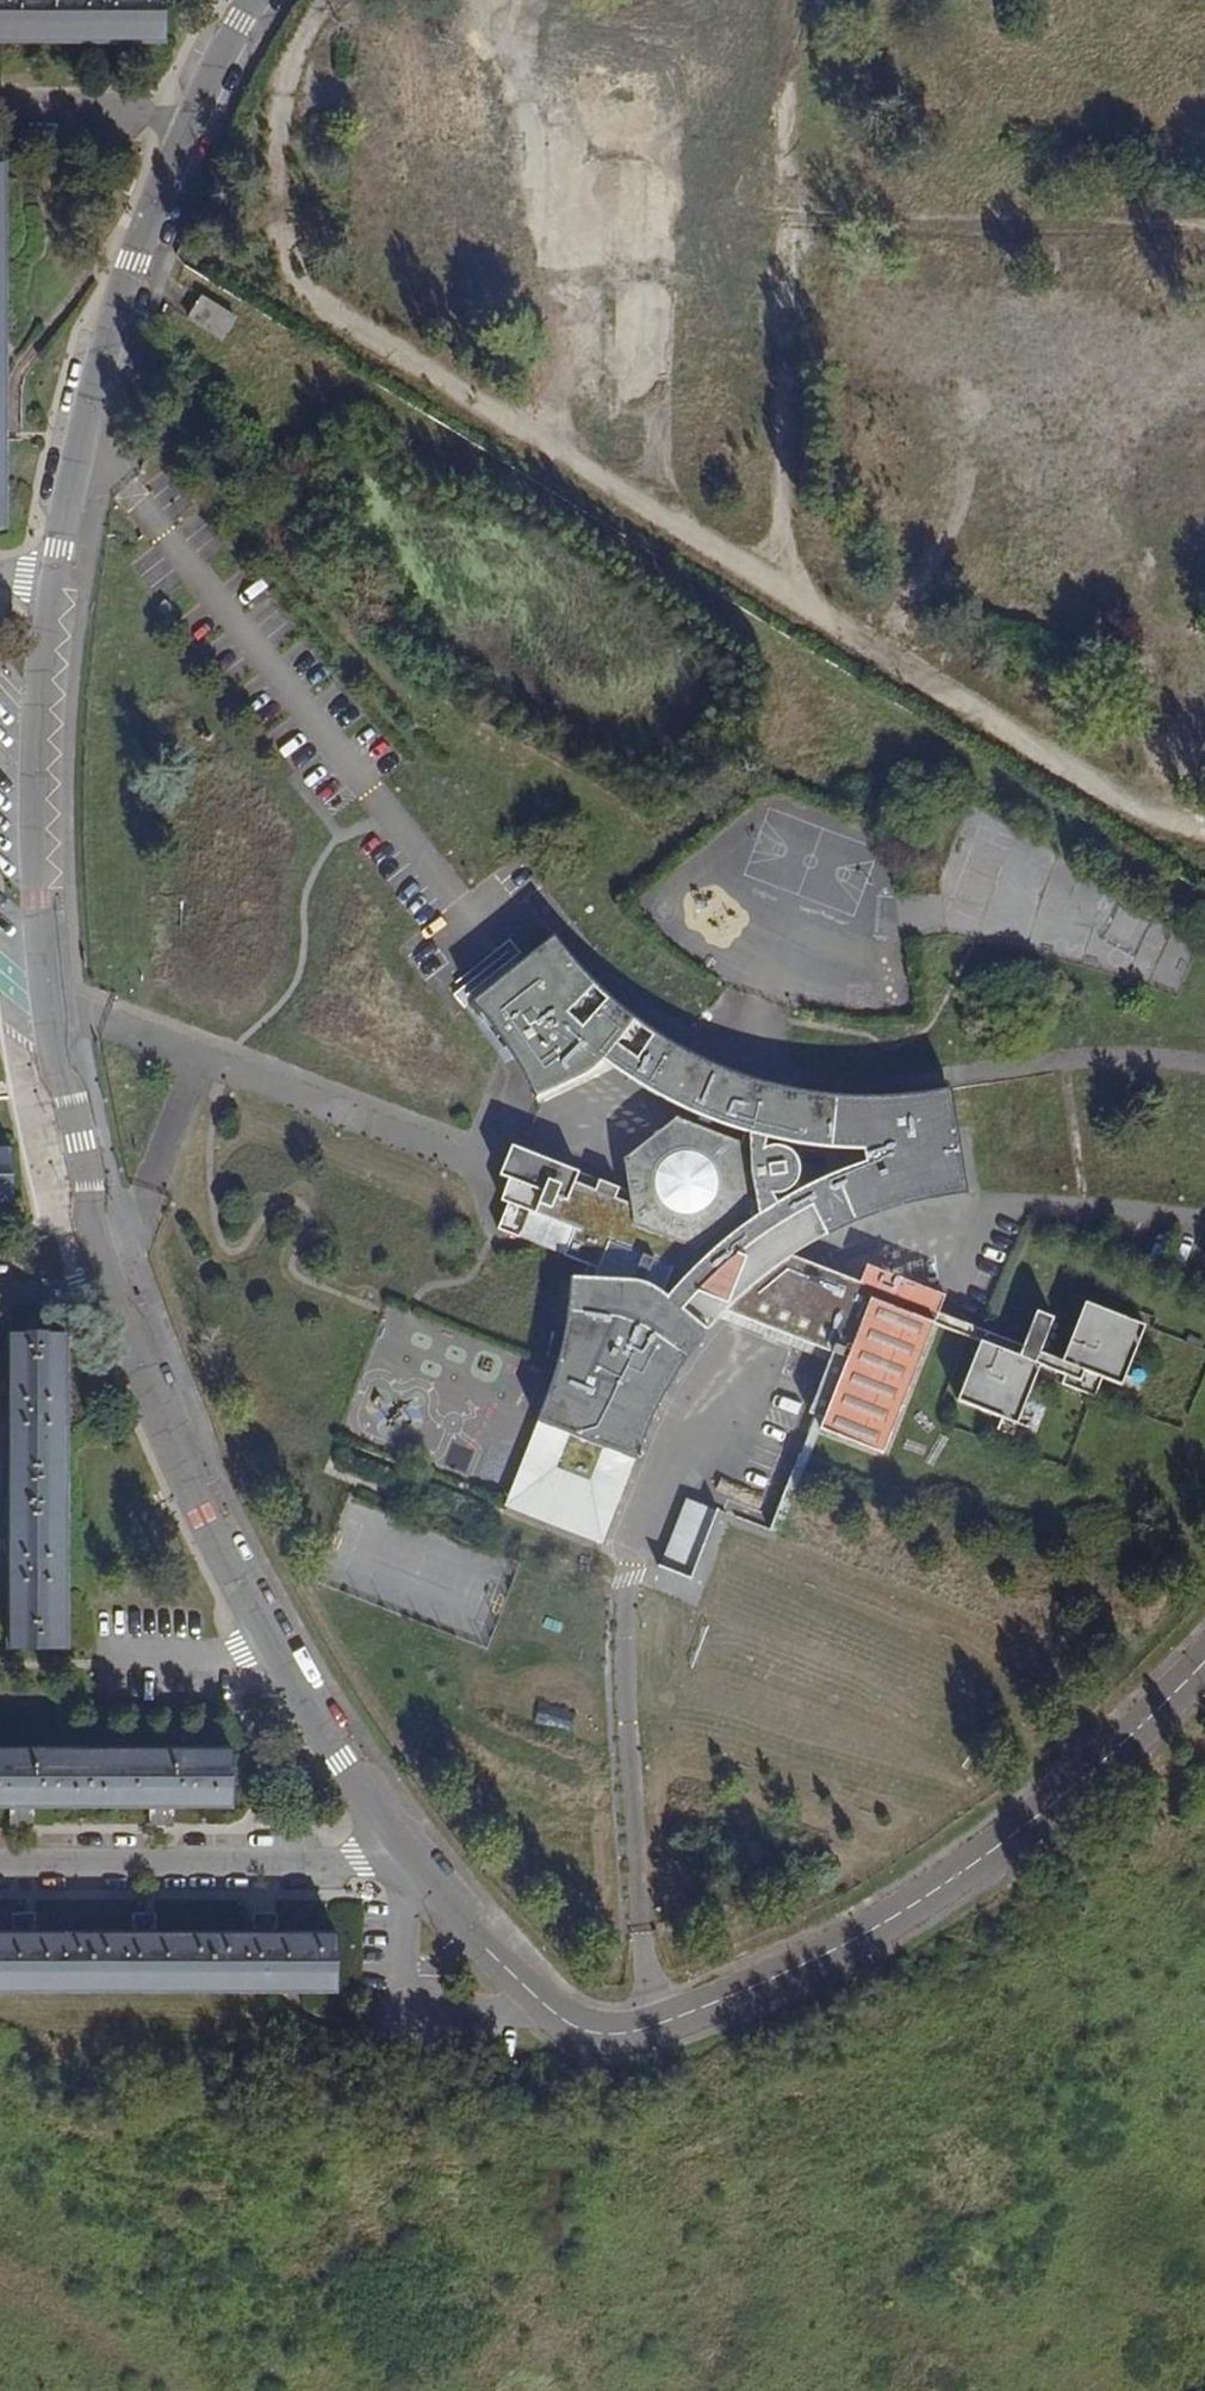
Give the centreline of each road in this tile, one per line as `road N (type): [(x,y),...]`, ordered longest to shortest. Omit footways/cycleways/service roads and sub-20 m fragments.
road 1 (residential): [(415,1872),(576,2035),(651,2036),(883,1932),(1097,1780),(1204,1668)]
road 2 (residential): [(54,588),(35,818),(38,899),(109,1279)]
road 3 (residential): [(109,1279),(200,1516),(340,1763),(415,1872)]
road 4 (residential): [(190,128),(133,262),(90,403),(54,588)]
road 5 (residential): [(0,1869),(415,1872)]
road 6 (residential): [(190,128),(0,122)]
road 7 (residential): [(254,0),(190,128)]

